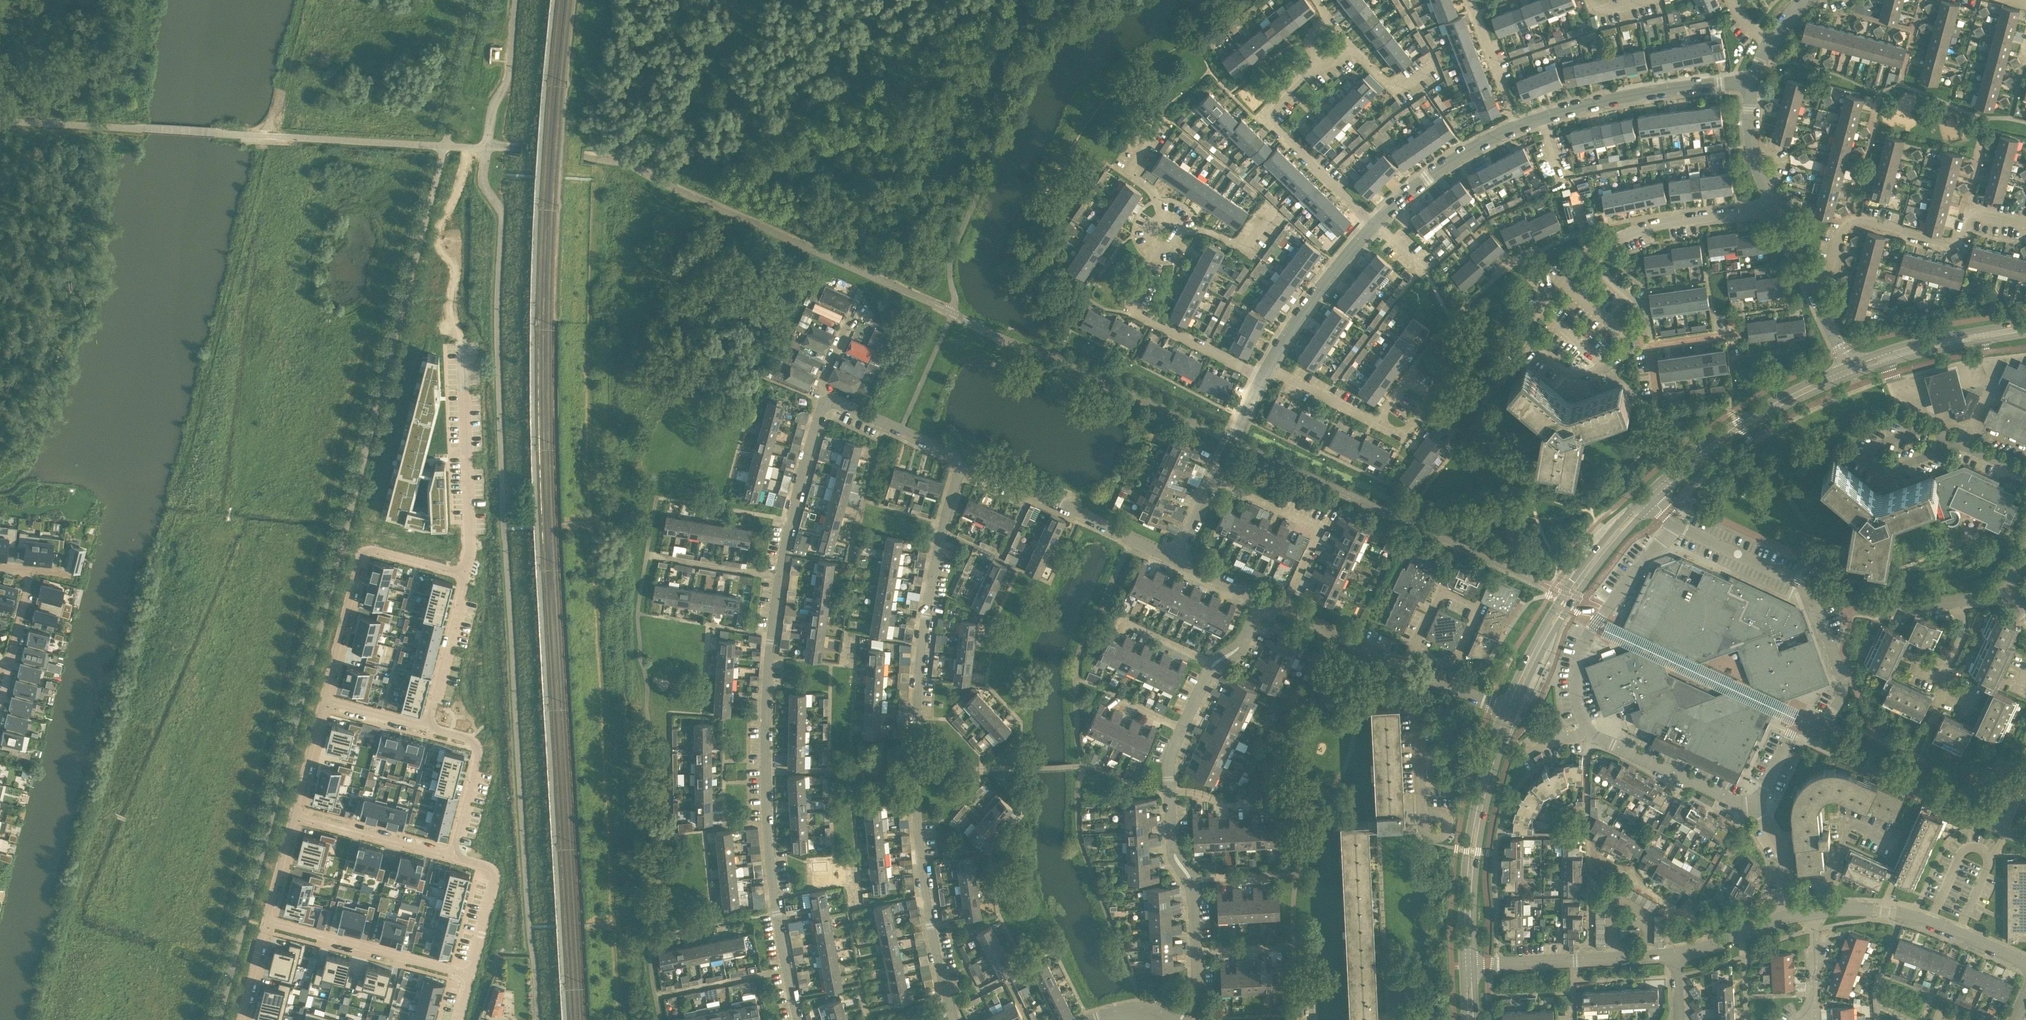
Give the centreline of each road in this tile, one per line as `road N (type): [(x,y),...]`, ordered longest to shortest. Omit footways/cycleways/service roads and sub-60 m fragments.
road 1 (residential): [(535,1019),(503,510),(500,211),(484,183),(488,147)]
road 2 (residential): [(799,1019),(769,831),(768,684),(784,552),(822,394)]
road 3 (residential): [(952,1019),(922,885),(916,736),(919,665),(959,455)]
road 4 (tertiary): [(1508,713),(1571,592),(1646,503),(1740,426),(1850,369)]
road 5 (residential): [(1787,916),(1782,857),(1756,808),(1587,735),(1522,756)]
road 6 (residential): [(1810,285),(1828,275),(1849,221),(1947,243),(1958,238),(1970,211),(2025,222)]
road 7 (residential): [(468,572),(365,549),(323,701)]
road 8 (tertiary): [(1468,965),(1472,850),(1508,713)]
road 9 (residential): [(1518,125),(1609,98),(1753,81)]
road 10 (residential): [(1176,557),(959,455)]
road 11 (residential): [(1594,252),(1537,308),(1530,337),(1576,374),(1606,366),(1630,341)]
road 12 (residential): [(462,340),(468,572)]
road 13 (residential): [(1375,224),(1271,120),(1276,105),(1320,59)]
road 14 (residential): [(2025,966),(1914,917),(1812,912)]
road 15 (residential): [(1263,376),(1142,315),(1137,295),(1160,242)]
road 16 (residential): [(471,974),(266,922)]
road 17 (residential): [(1282,607),(1317,529),(1212,480)]
road 18 (residential): [(1594,252),(1654,224),(1774,206)]
road 19 (tertiary): [(1850,369),(2025,328)]
road 20 (residential): [(1268,366),(1375,224)]
road 21 (residential): [(1922,425),(1873,444),(1866,452),(1871,470),(1961,442)]
road 22 (residential): [(1375,224),(1425,177),(1518,125)]
road 23 (residential): [(1873,612),(2006,595),(2025,559)]
road 24 (residential): [(453,856),(294,815)]
road 25 (residential): [(427,728),(468,572)]
road 26 (residential): [(1197,950),(1169,792)]
road 27 (unclassified): [(488,147),(494,107),(509,80),(516,0)]
road 28 (residential): [(959,455),(822,394)]
road 29 (track): [(482,0),(445,145)]
road 30 (residential): [(1416,670),(1282,607)]
road 31 (residential): [(1612,958),(1468,965)]
road 32 (residential): [(1416,670),(1422,812)]
road 33 (residential): [(1518,125),(1468,0)]
road 34 (residential): [(1650,956),(1649,918),(1626,901),(1611,911),(1612,958)]
road 35 (residential): [(1774,206),(1756,158),(1753,81)]
road 36 (residential): [(1377,424),(1268,366)]
road 37 (residential): [(471,739),(479,749),(453,856)]
road 38 (residential): [(1377,424),(1398,391),(1420,389),(1426,408),(1399,436)]

